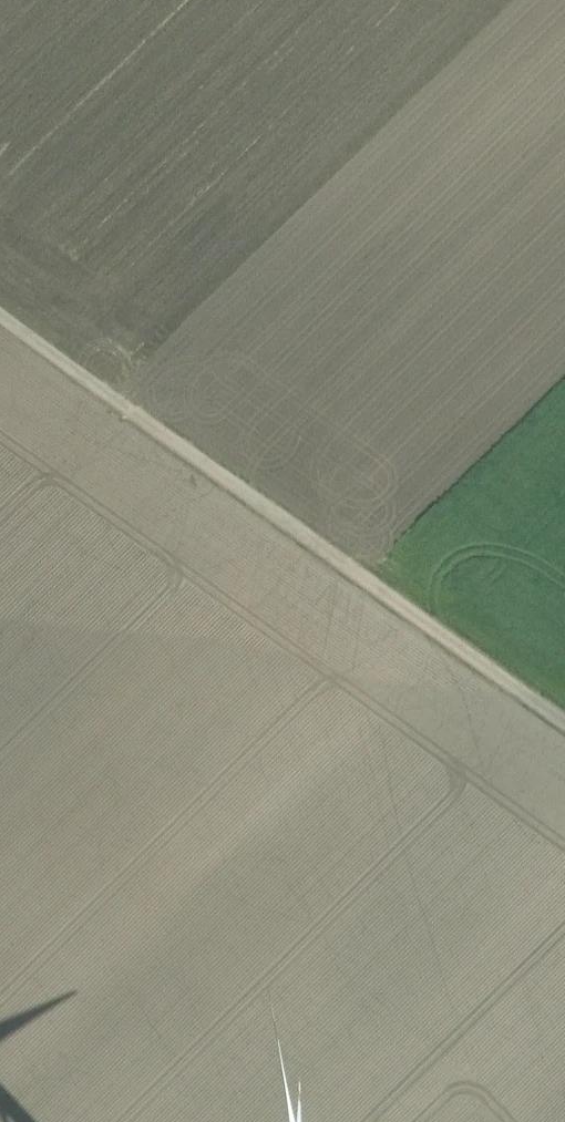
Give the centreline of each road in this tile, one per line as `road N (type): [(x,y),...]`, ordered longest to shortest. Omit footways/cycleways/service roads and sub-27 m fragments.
road 1 (track): [(0,306),(564,715)]

